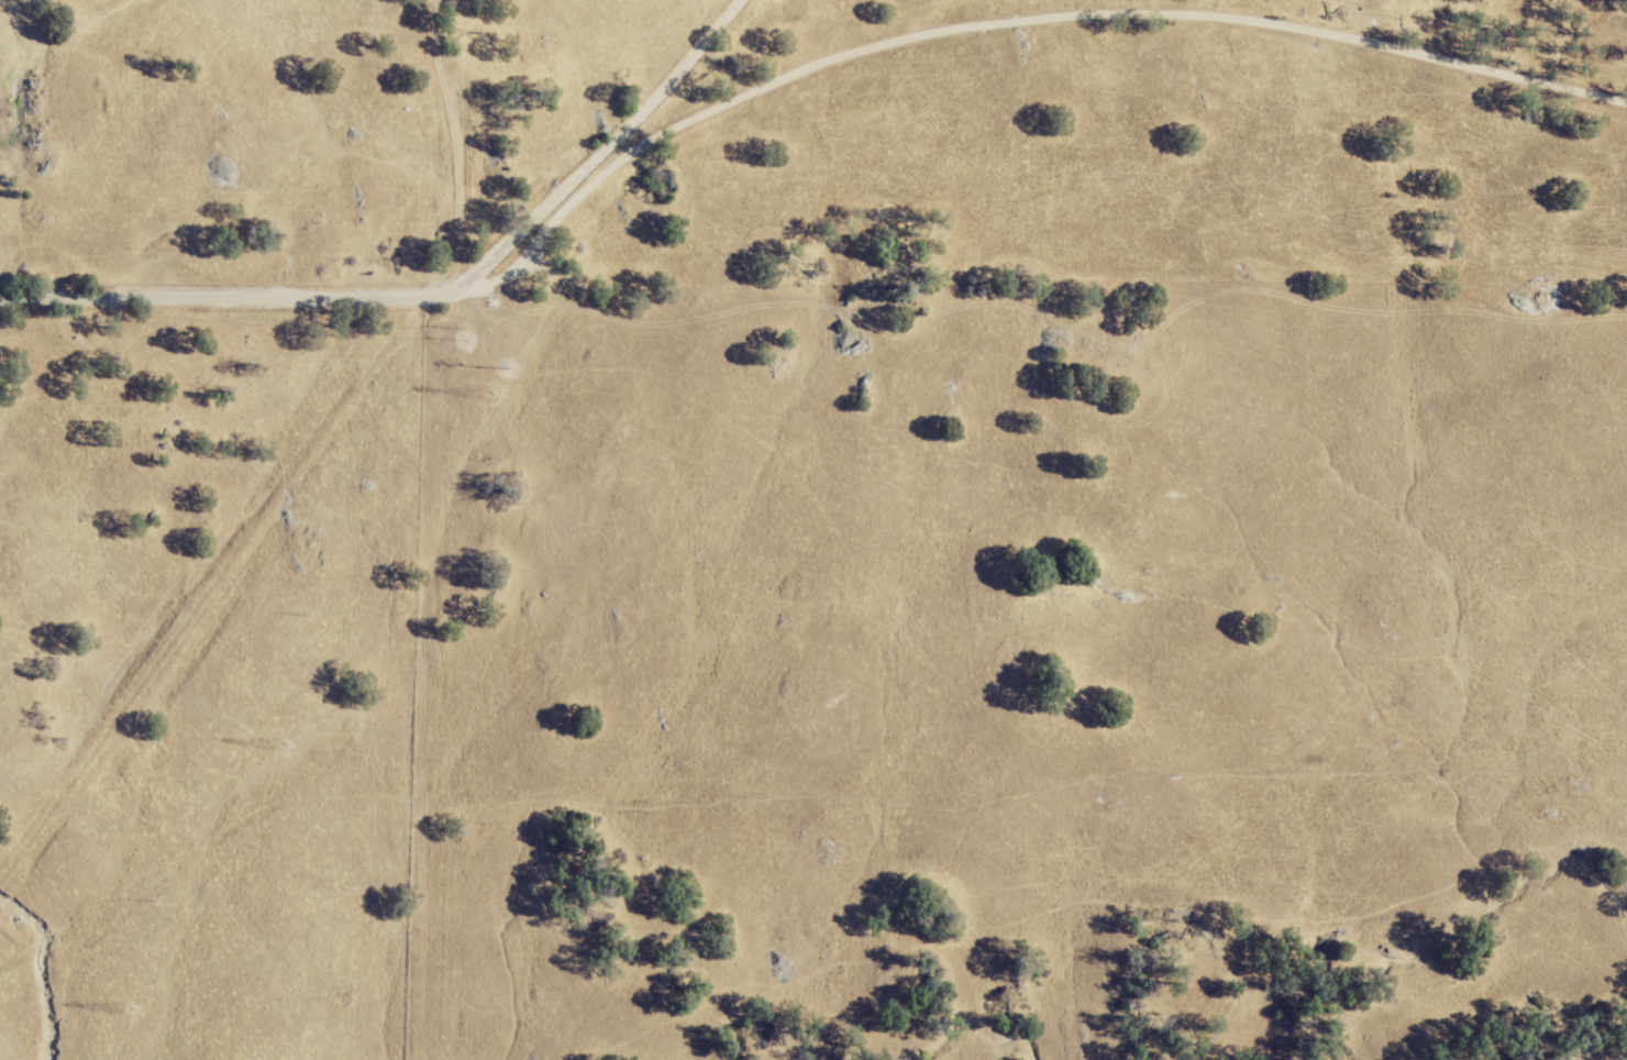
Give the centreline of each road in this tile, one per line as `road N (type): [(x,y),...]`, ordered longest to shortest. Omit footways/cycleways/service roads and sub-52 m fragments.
road 1 (residential): [(1626,99),(1290,33),(1220,3),(1038,8),(757,73),(629,125)]
road 2 (residential): [(0,299),(436,297),(473,278),(629,125),(738,0)]

